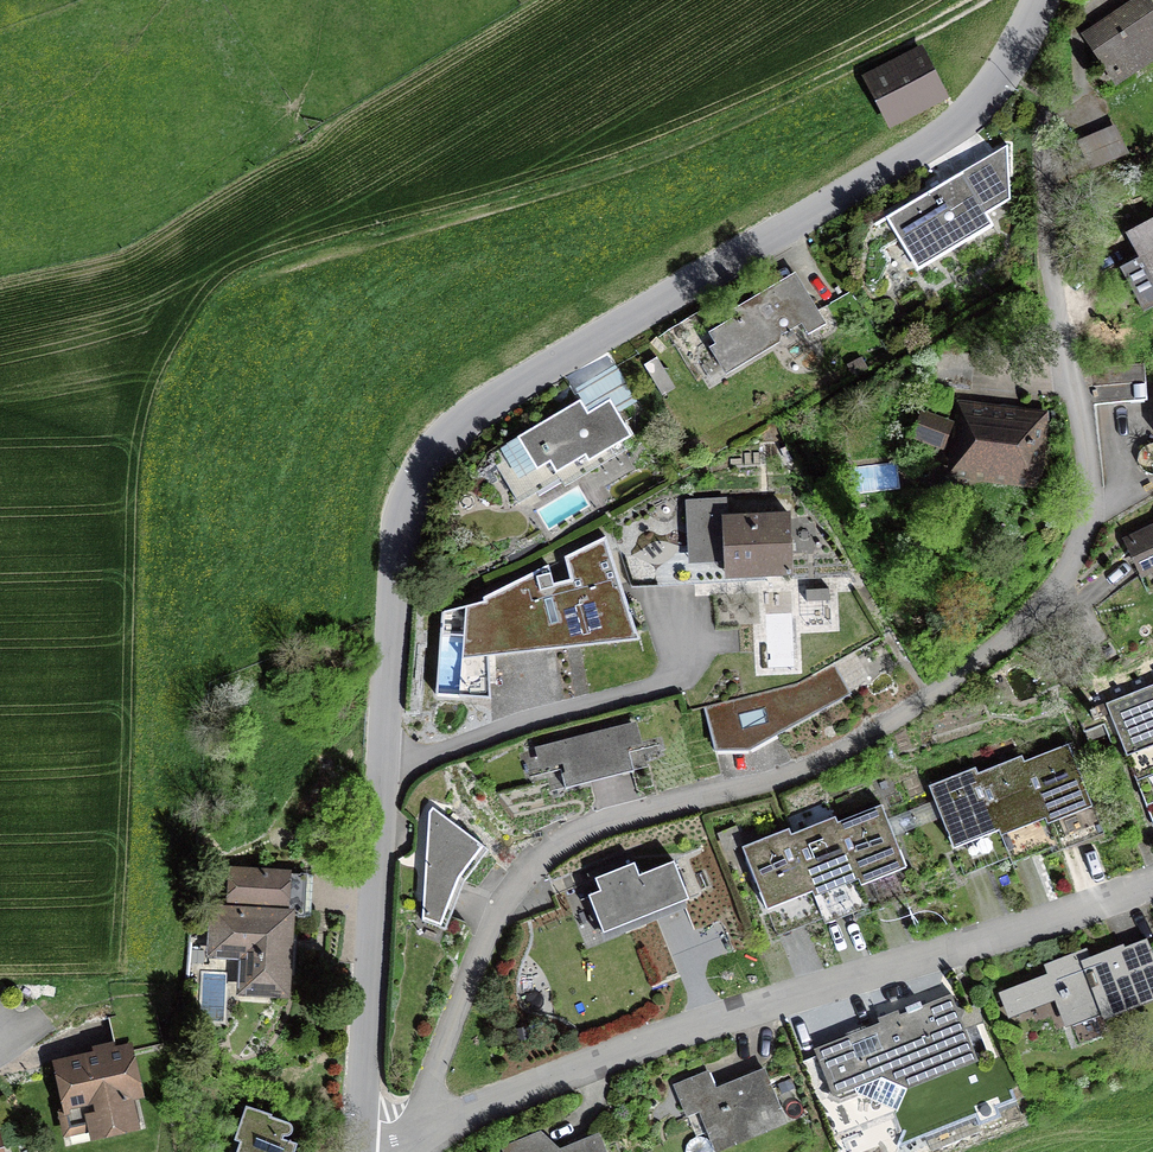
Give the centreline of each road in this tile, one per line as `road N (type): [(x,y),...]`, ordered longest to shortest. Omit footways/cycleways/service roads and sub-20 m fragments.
road 1 (residential): [(361,1151),(393,584),(400,530),(419,476),(450,436),(505,393),(946,130),(1009,65),(1040,0)]
road 2 (residential): [(407,1146),(492,925),(548,851),(617,819),(822,762),(913,711),(992,652),(1059,583),(1081,539),(1089,485),(1063,350),(1047,182),(1030,123)]
road 3 (track): [(217,310),(290,266),(666,152),(980,0)]
road 4 (residential): [(407,1146),(494,1101),(650,1042),(1152,883)]

